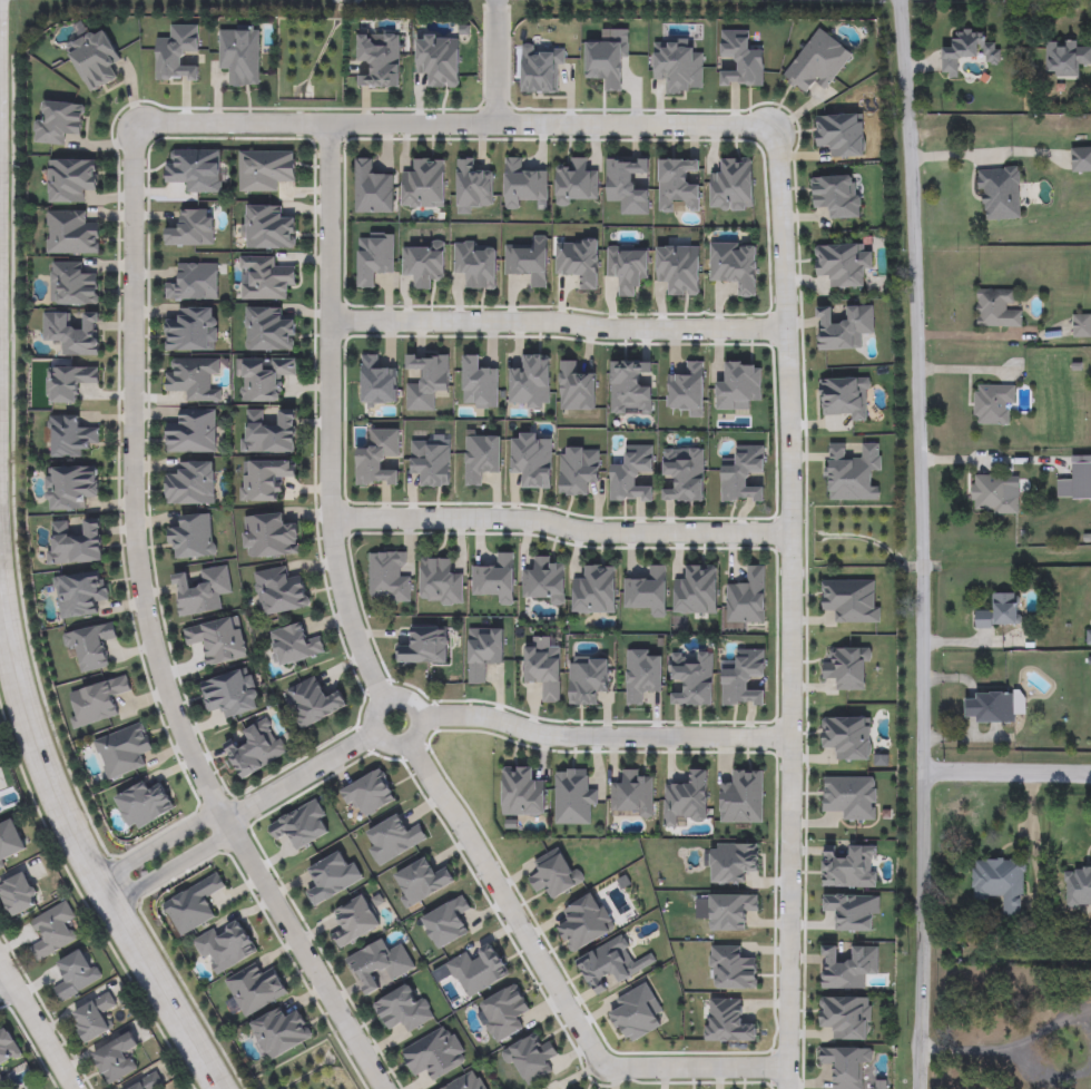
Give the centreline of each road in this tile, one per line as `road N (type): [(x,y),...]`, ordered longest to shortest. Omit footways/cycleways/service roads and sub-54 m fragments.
road 1 (residential): [(920,1088),(923,547),(901,0)]
road 2 (residential): [(380,1088),(225,823),(157,669),(130,492),(130,157),(139,136)]
road 3 (residential): [(767,134),(776,154),(789,431),(785,1088)]
road 4 (residential): [(382,702),(332,557),(328,126)]
road 5 (residential): [(785,1067),(602,1065),(407,744)]
road 6 (secondary): [(218,1088),(67,831),(31,742),(0,616)]
road 7 (residential): [(328,520),(508,520),(592,534),(789,537)]
road 8 (residential): [(328,323),(785,332)]
road 9 (residential): [(416,718),(492,720),(556,737),(789,739)]
road 10 (residential): [(139,136),(161,126),(493,126)]
road 11 (residential): [(493,126),(745,127),(767,134)]
road 12 (residential): [(225,823),(373,734)]
road 13 (residential): [(924,774),(1090,776)]
road 14 (residential): [(373,734),(387,746),(407,744),(417,729),(415,710),(401,699),(382,702),(371,716),(373,734)]
road 15 (residential): [(109,908),(212,845),(225,823)]
road 16 (residential): [(225,823),(198,822),(95,882)]
road 17 (residential): [(0,964),(72,1088)]
road 18 (residential): [(493,126),(494,0)]

